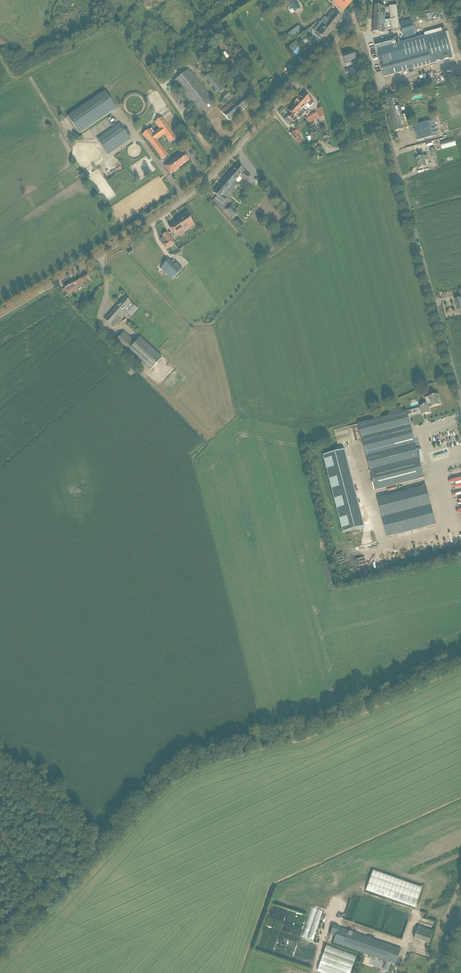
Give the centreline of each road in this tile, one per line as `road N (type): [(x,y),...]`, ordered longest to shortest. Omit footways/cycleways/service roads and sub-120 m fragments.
road 1 (track): [(42,907),(189,768),(328,719),(460,658)]
road 2 (unclassified): [(0,315),(204,183),(351,22)]
road 3 (unclassified): [(460,398),(351,22)]

